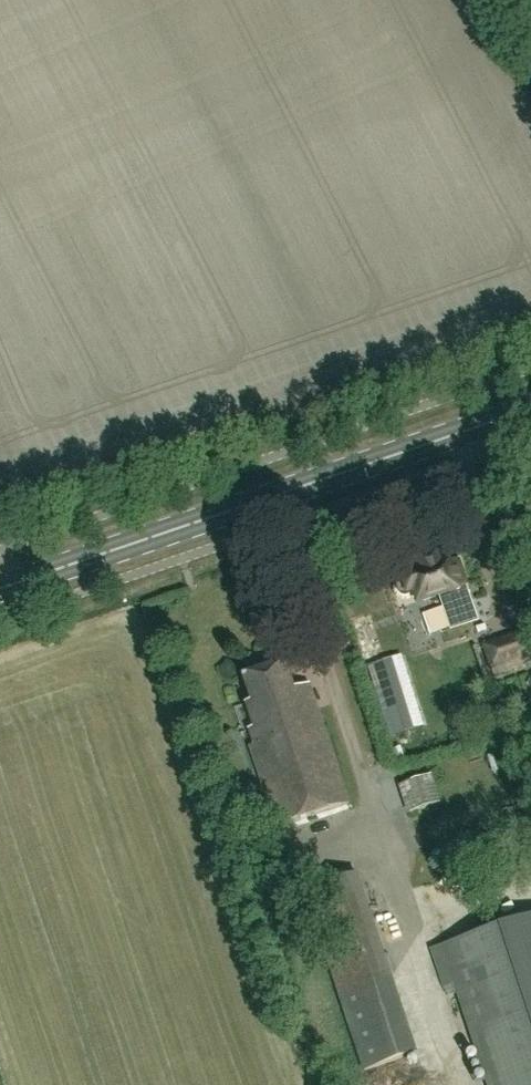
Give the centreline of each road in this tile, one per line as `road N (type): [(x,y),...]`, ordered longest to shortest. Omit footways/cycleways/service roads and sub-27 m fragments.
road 1 (primary): [(0,589),(530,408)]

